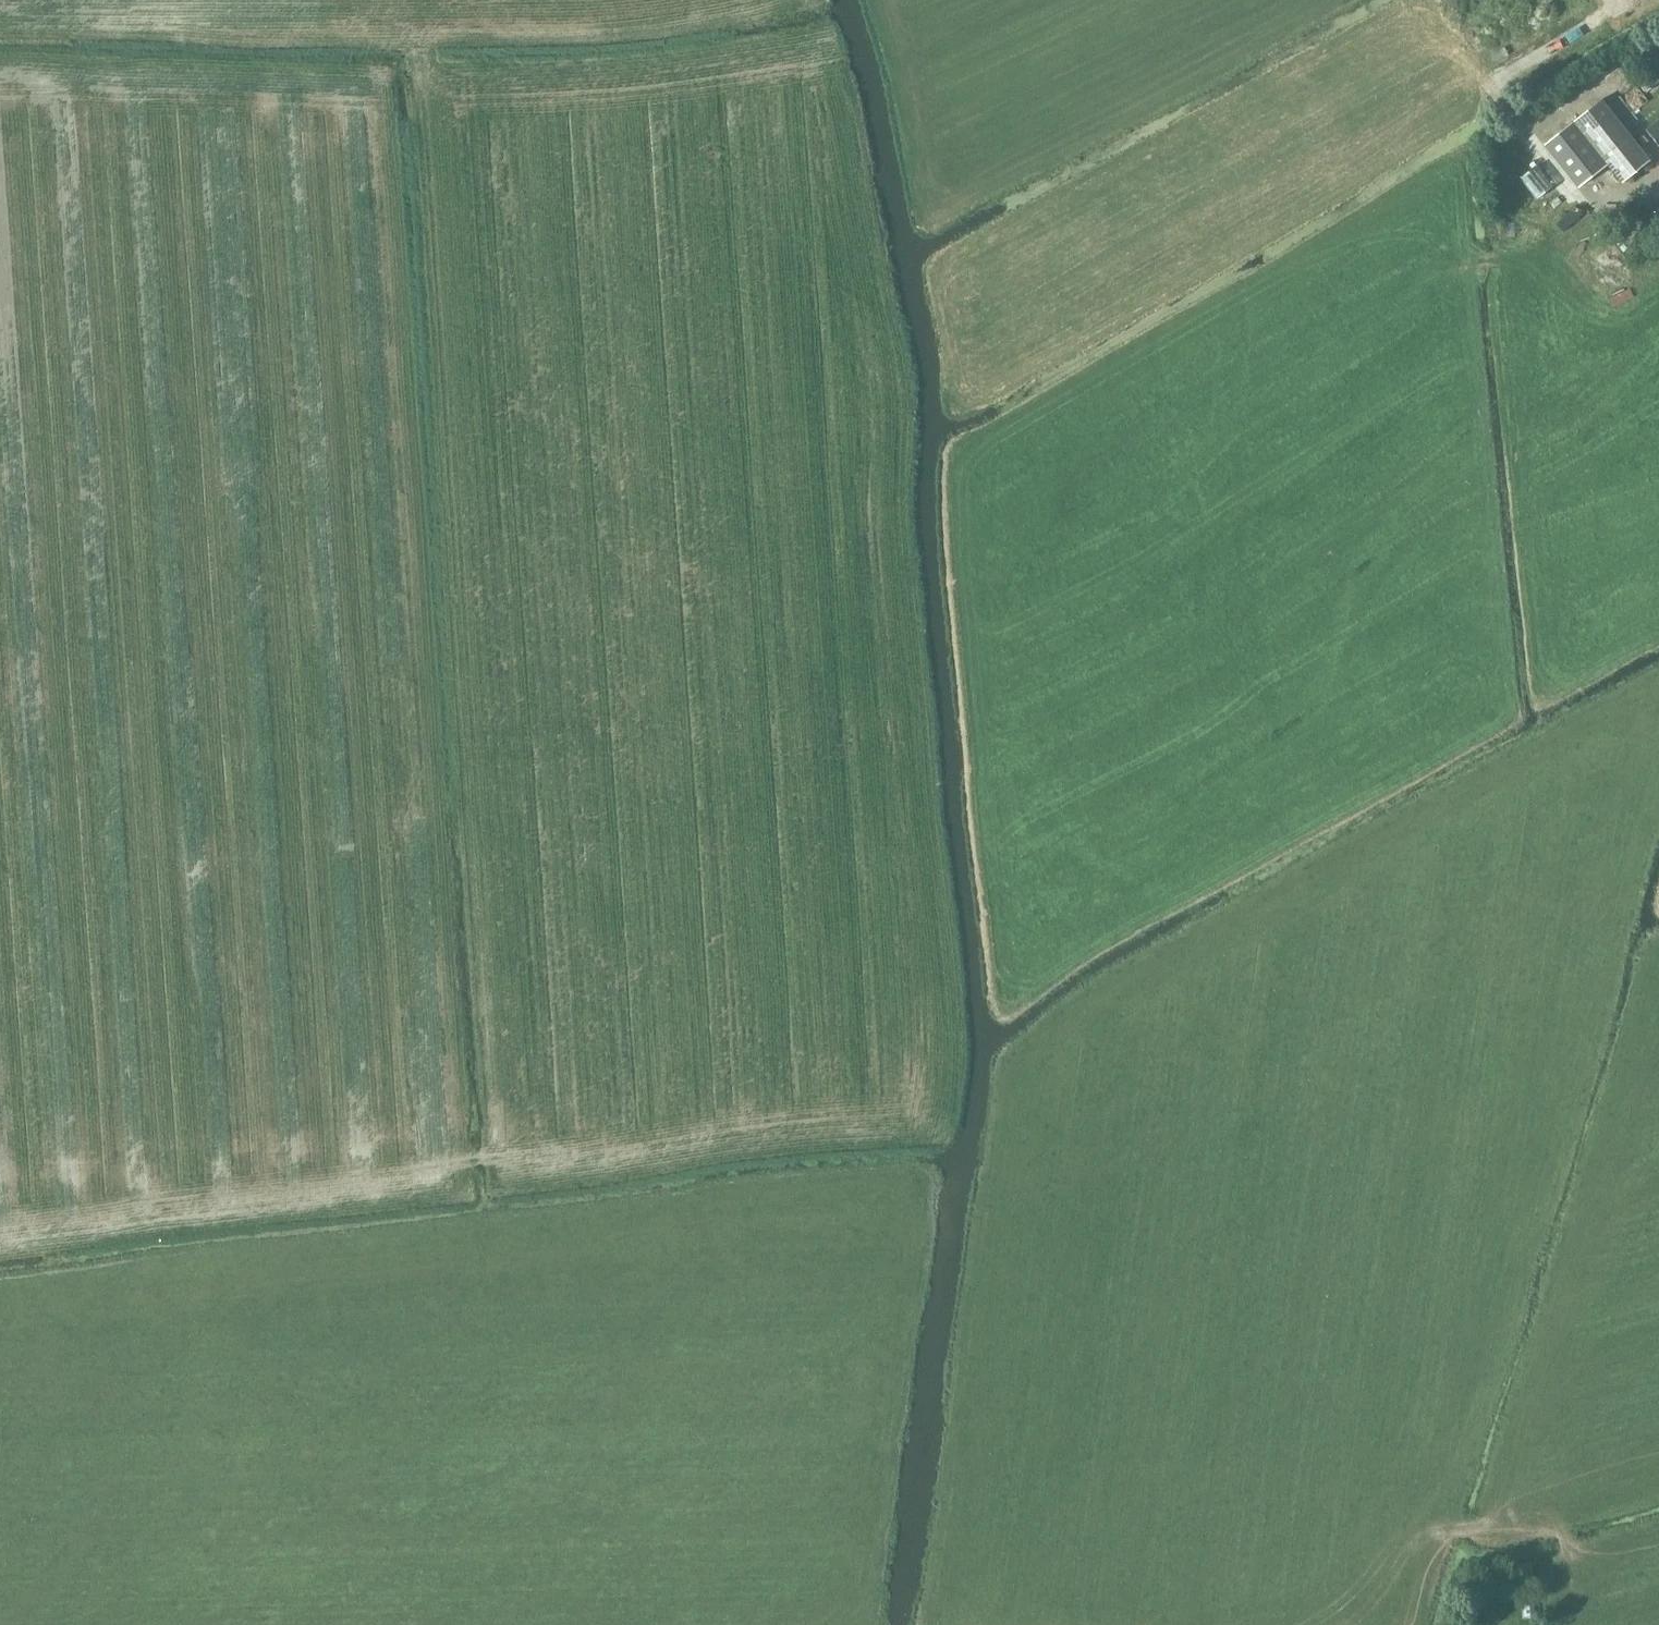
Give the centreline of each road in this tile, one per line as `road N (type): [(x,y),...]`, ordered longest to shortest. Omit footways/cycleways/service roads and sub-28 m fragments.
road 1 (track): [(1576,1624),(1567,1565),(1548,1521),(1497,1521),(1517,1465)]
road 2 (track): [(1497,1521),(1427,1535),(1349,1624)]

